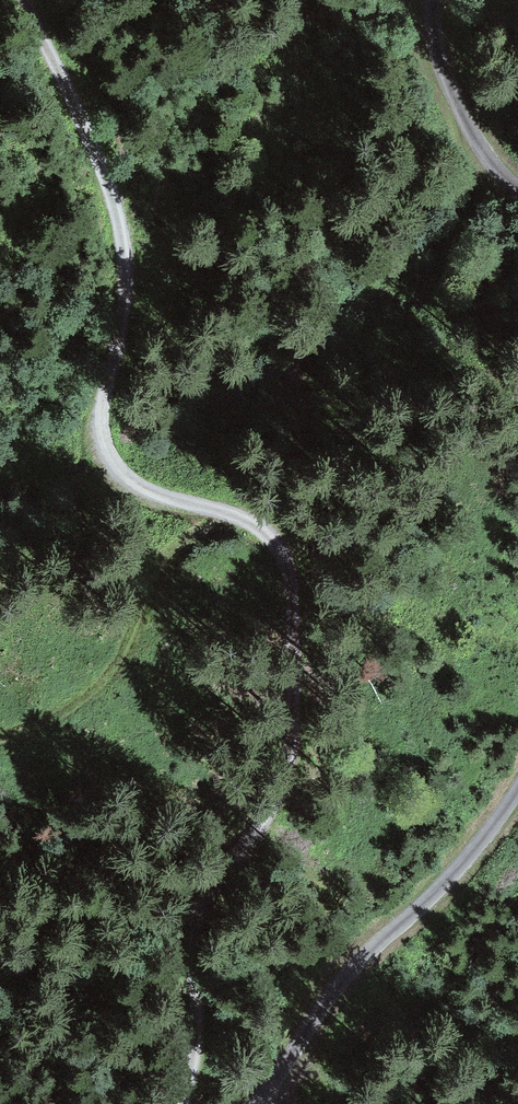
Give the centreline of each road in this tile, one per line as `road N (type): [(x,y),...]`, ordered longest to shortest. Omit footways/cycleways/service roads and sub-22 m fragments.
road 1 (track): [(185,1103),(202,1046),(193,910),(197,894),(266,837),(282,802),(300,709),(294,608),(280,543),(221,510),(133,486),(97,449),(96,424),(125,330),(121,246),(78,104),(28,0)]
road 2 (track): [(517,791),(431,898),(355,967),(256,1103)]
road 3 (track): [(434,0),(441,67),(454,101),(517,188)]

